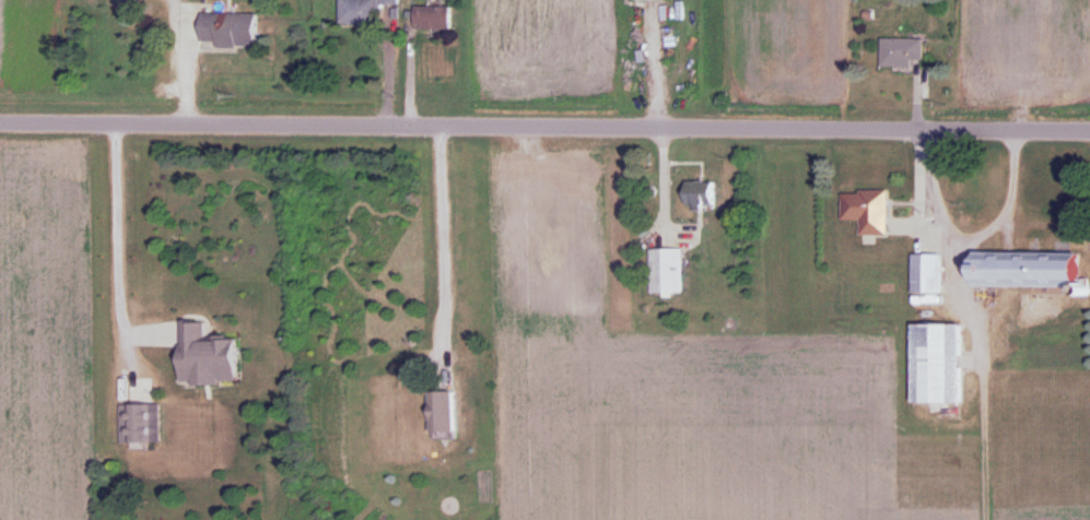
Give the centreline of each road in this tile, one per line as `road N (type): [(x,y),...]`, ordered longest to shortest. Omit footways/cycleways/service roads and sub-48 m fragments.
road 1 (residential): [(0,122),(1089,133)]

